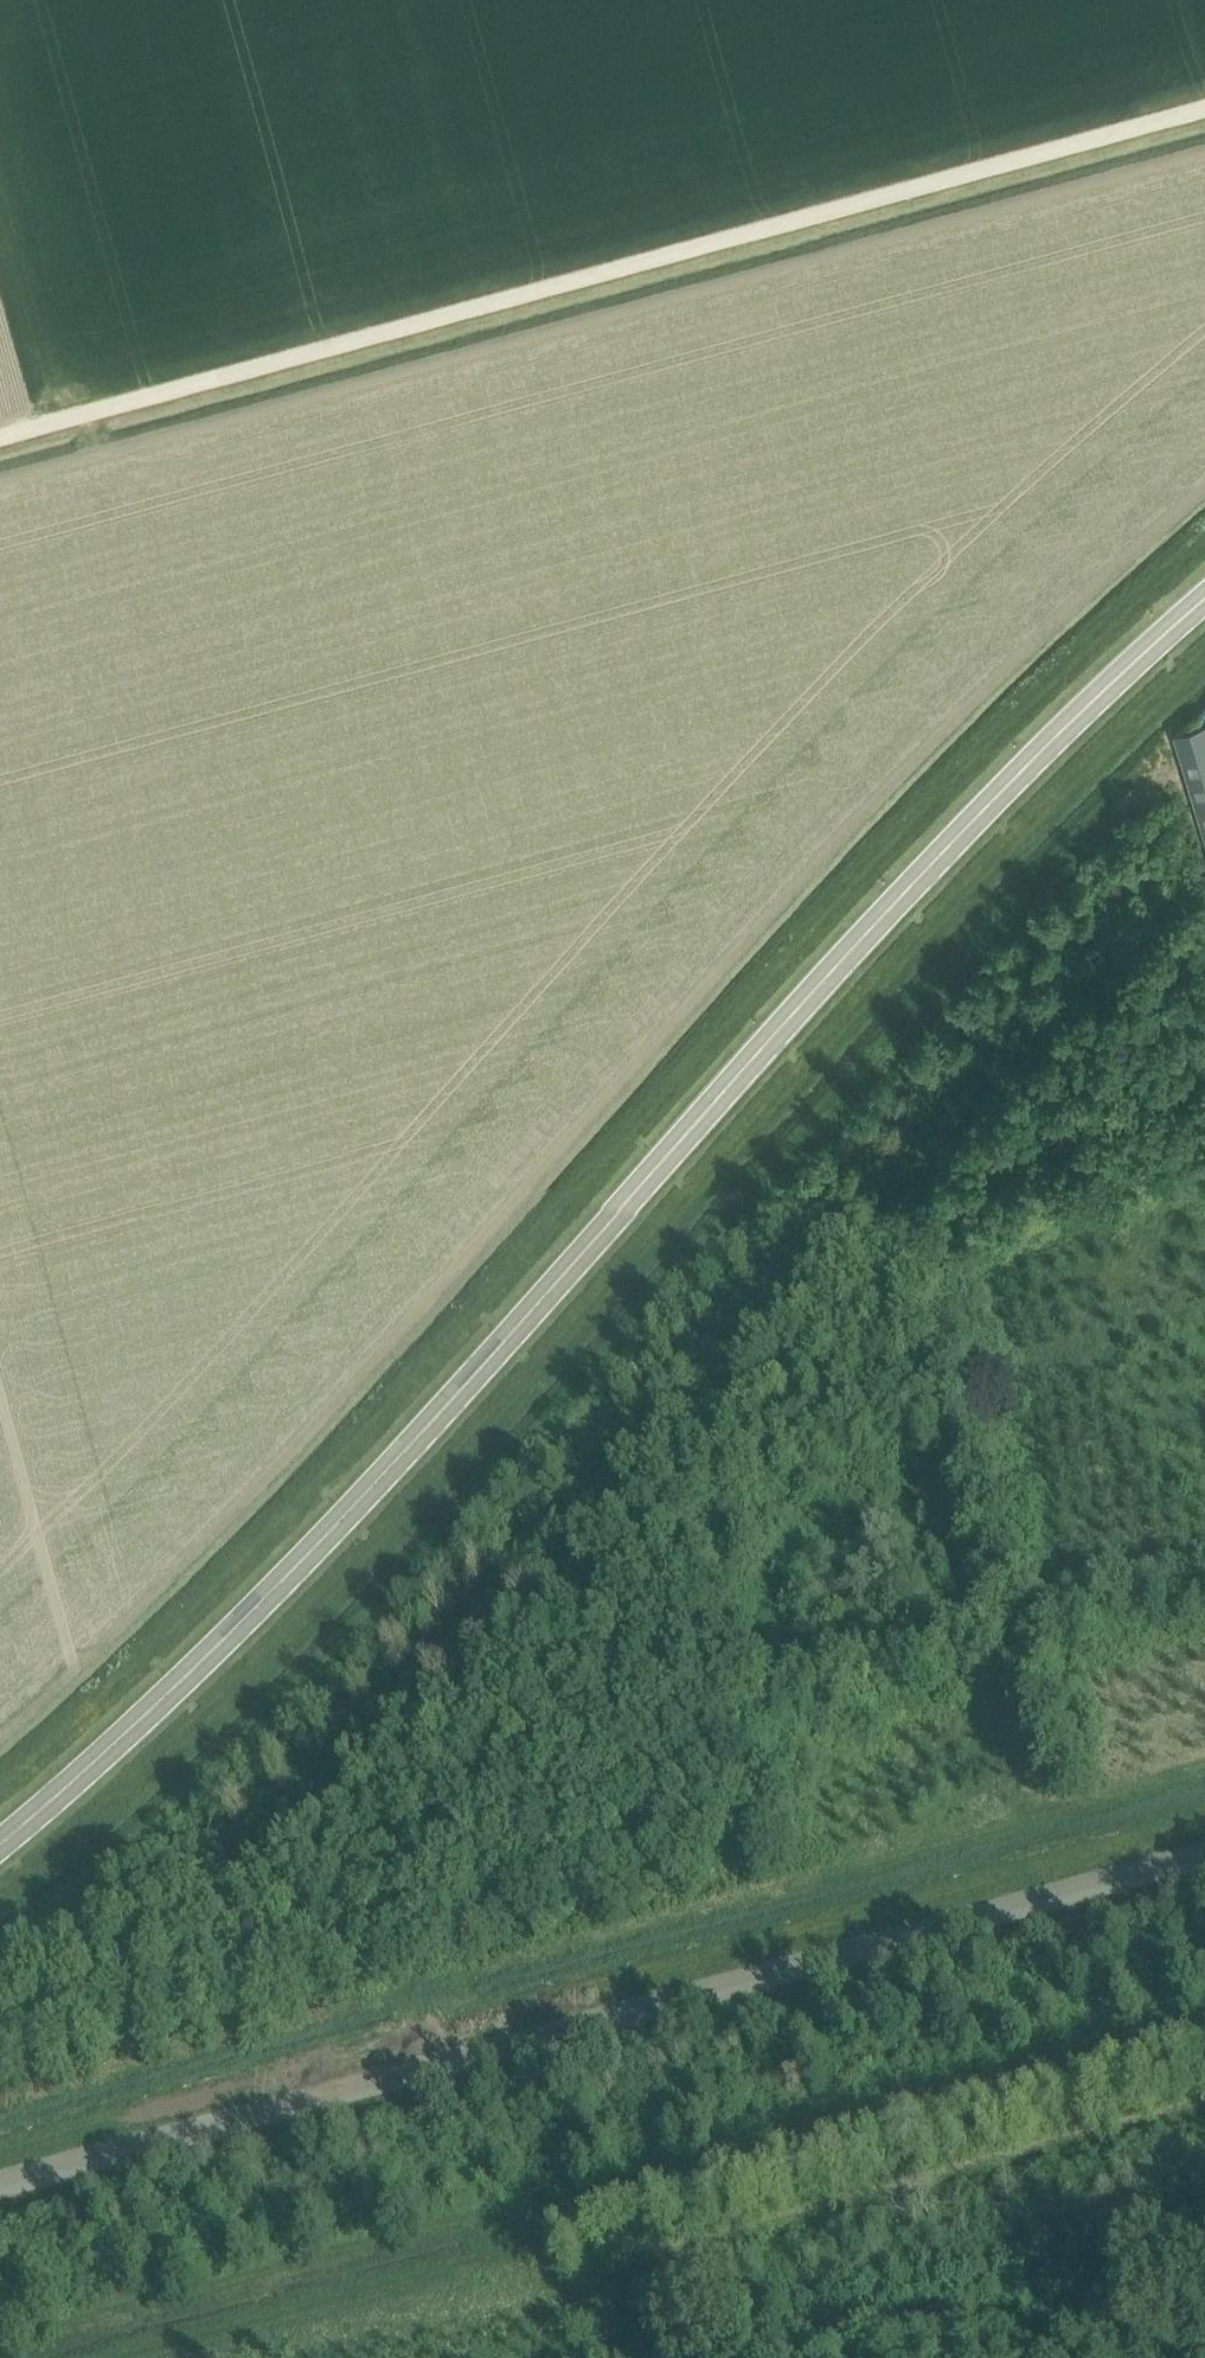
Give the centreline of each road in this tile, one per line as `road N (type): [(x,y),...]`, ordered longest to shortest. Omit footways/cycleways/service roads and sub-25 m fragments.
road 1 (secondary): [(0,1842),(297,1565),(955,835),(1204,595)]
road 2 (unclassified): [(0,2179),(1204,1858)]

